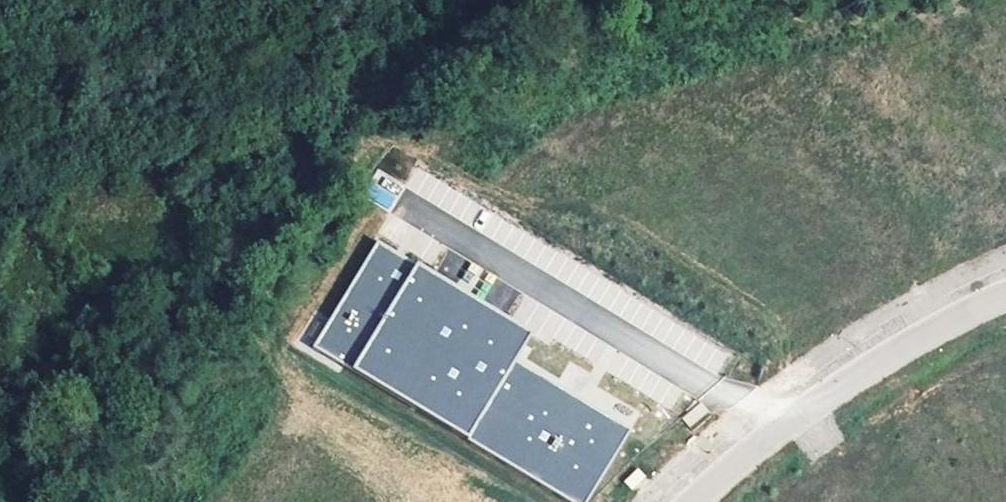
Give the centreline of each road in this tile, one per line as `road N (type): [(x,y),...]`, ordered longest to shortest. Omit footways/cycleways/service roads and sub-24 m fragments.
road 1 (unclassified): [(1005,297),(801,410),(690,501)]

